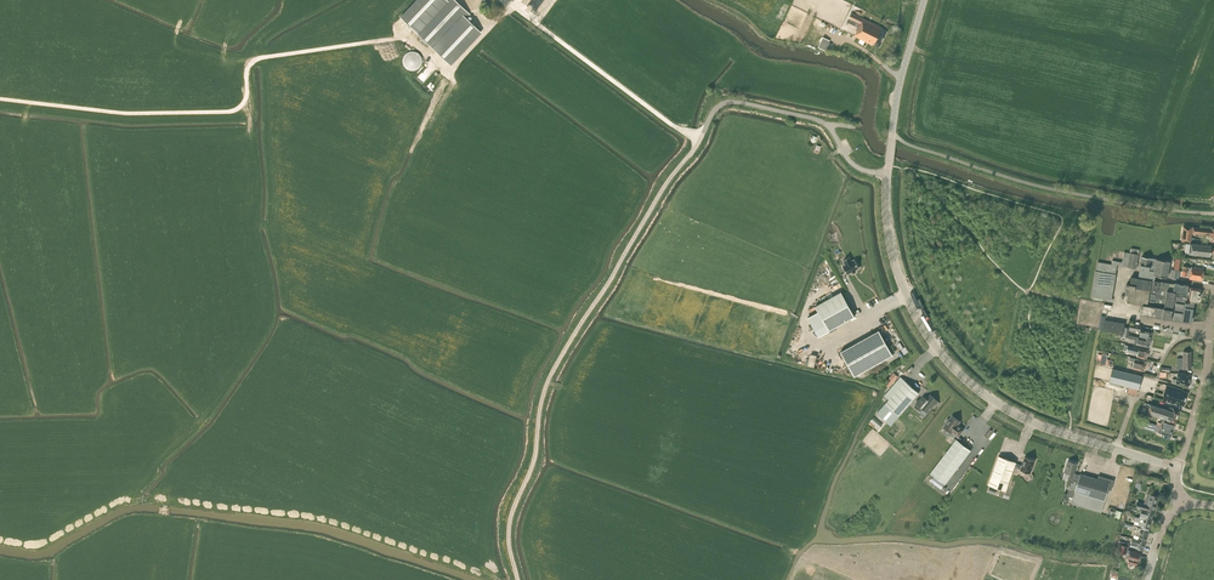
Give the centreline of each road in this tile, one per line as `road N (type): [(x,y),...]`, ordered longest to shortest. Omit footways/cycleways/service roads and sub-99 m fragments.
road 1 (track): [(0,99),(126,113),(234,111),(245,101),(256,60),(409,36),(447,72),(490,26),(463,0)]
road 2 (tertiary): [(1177,466),(1040,425),(957,370),(922,326),(901,280),(888,175)]
road 3 (unclassified): [(888,175),(852,163),(818,120),(747,104),(720,105),(701,138)]
road 4 (tertiary): [(888,175),(898,89),(924,0)]
road 5 (residential): [(1177,466),(1202,392),(1213,305)]

